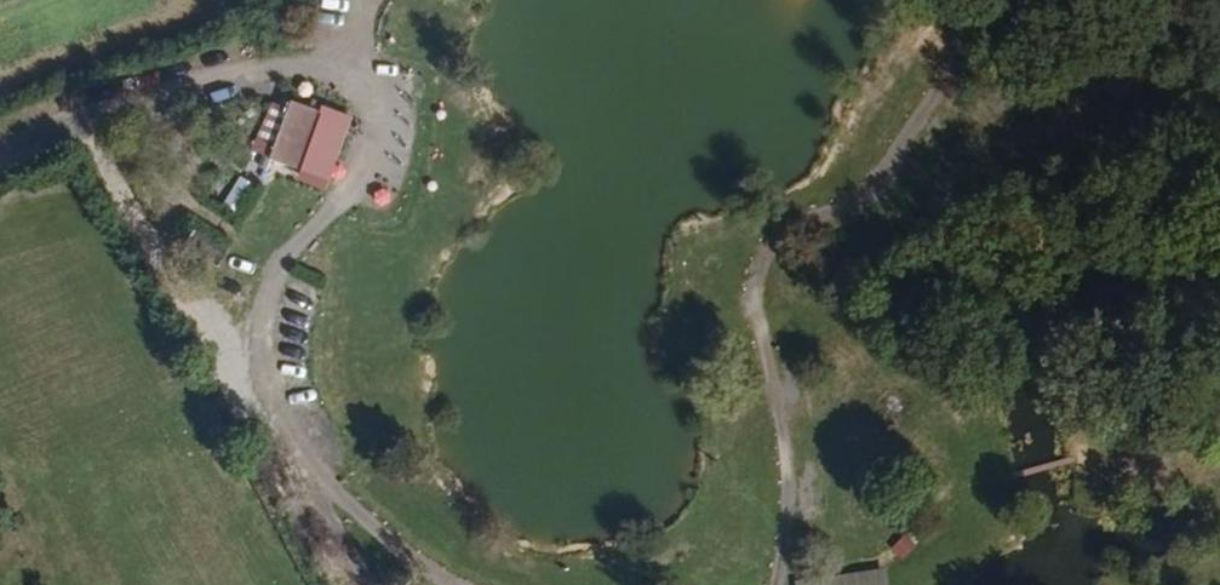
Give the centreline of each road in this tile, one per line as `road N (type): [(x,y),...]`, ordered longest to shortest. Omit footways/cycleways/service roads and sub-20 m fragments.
road 1 (track): [(776,584),(790,435),(750,293),(760,242),(805,205),(874,177),(1005,0)]
road 2 (track): [(326,62),(368,96),(372,140),(296,246),(256,335),(272,427),(421,569),(469,584)]
road 3 (track): [(0,152),(225,66),(326,62),(369,0)]

